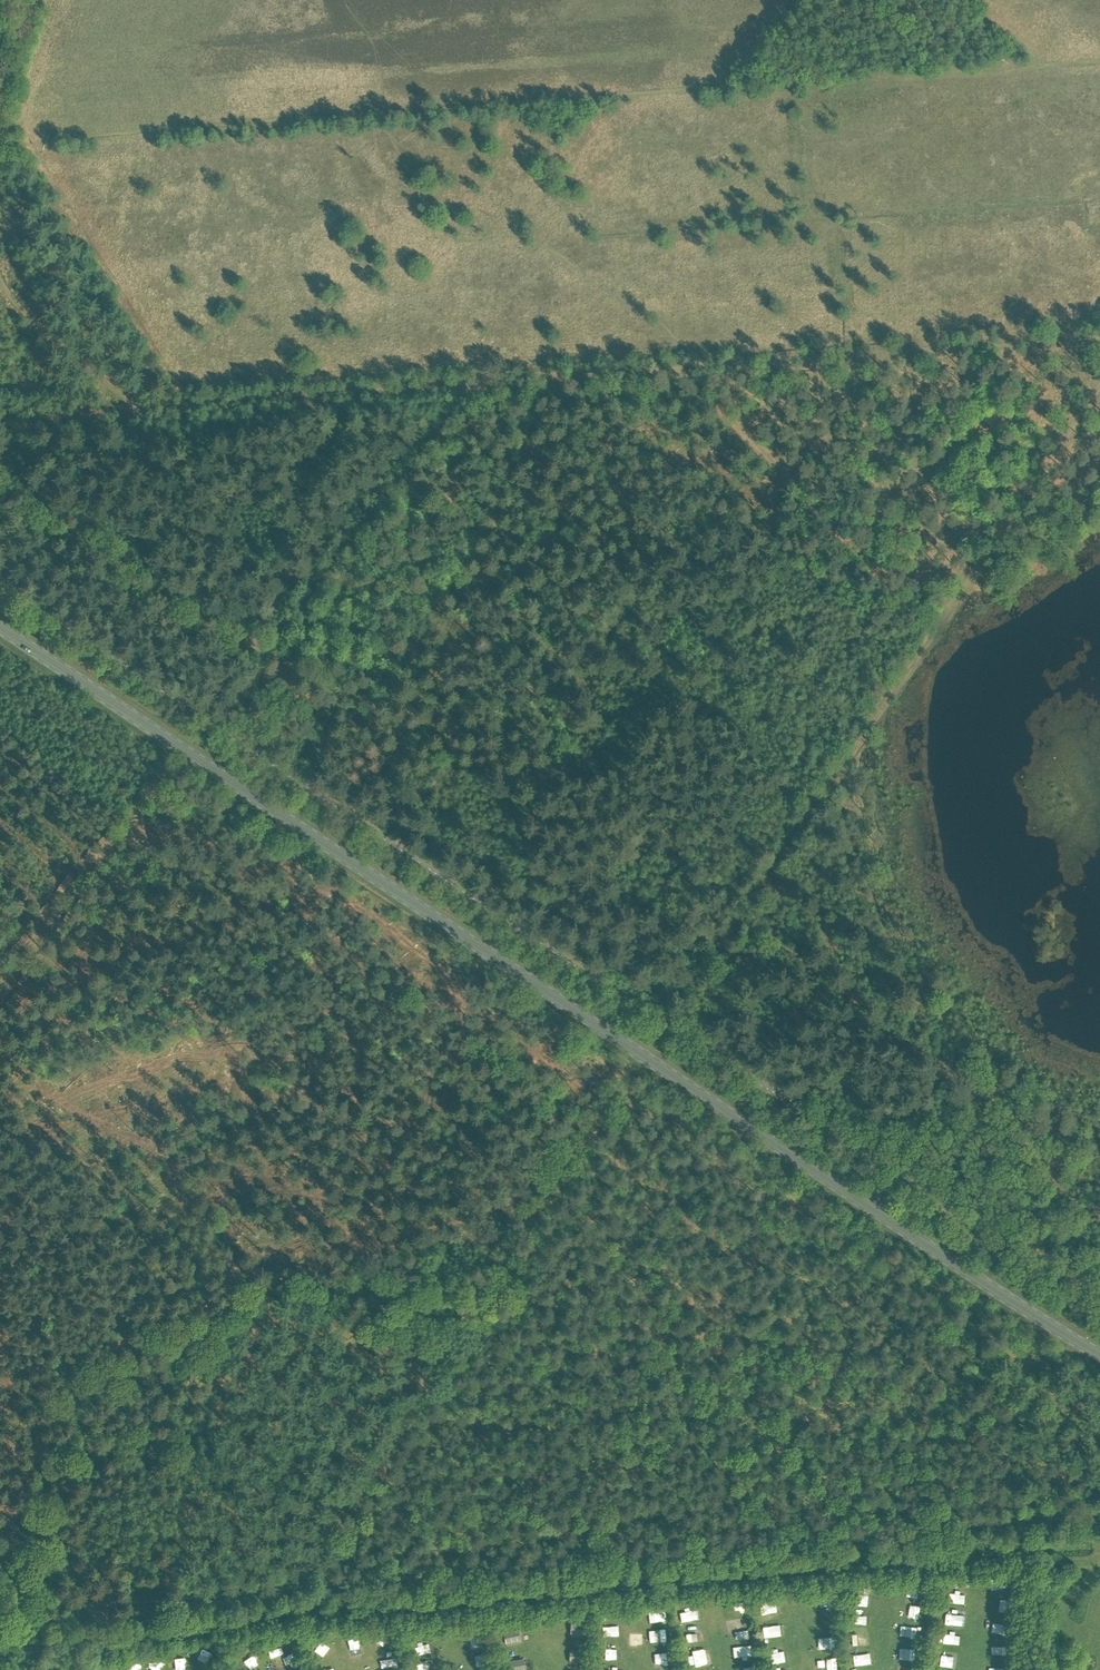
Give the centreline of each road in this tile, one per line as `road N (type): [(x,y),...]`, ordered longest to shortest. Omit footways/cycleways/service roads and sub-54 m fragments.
road 1 (secondary): [(1099,1355),(0,627)]
road 2 (track): [(1099,334),(132,408)]
road 3 (track): [(285,1588),(661,1022)]
road 4 (track): [(0,979),(214,725)]
road 5 (track): [(132,408),(0,289)]
road 6 (track): [(132,408),(0,419)]

